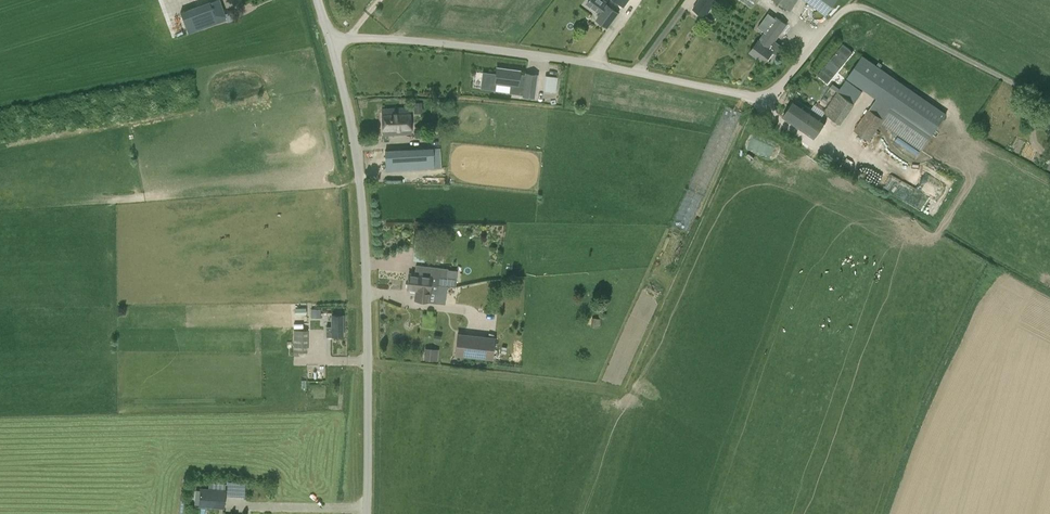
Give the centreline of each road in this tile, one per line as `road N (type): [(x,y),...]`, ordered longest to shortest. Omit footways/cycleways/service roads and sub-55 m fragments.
road 1 (unclassified): [(867,9),(844,8),(772,94),(759,97),(496,48),(332,39)]
road 2 (unclassified): [(368,513),(359,178),(332,39)]

